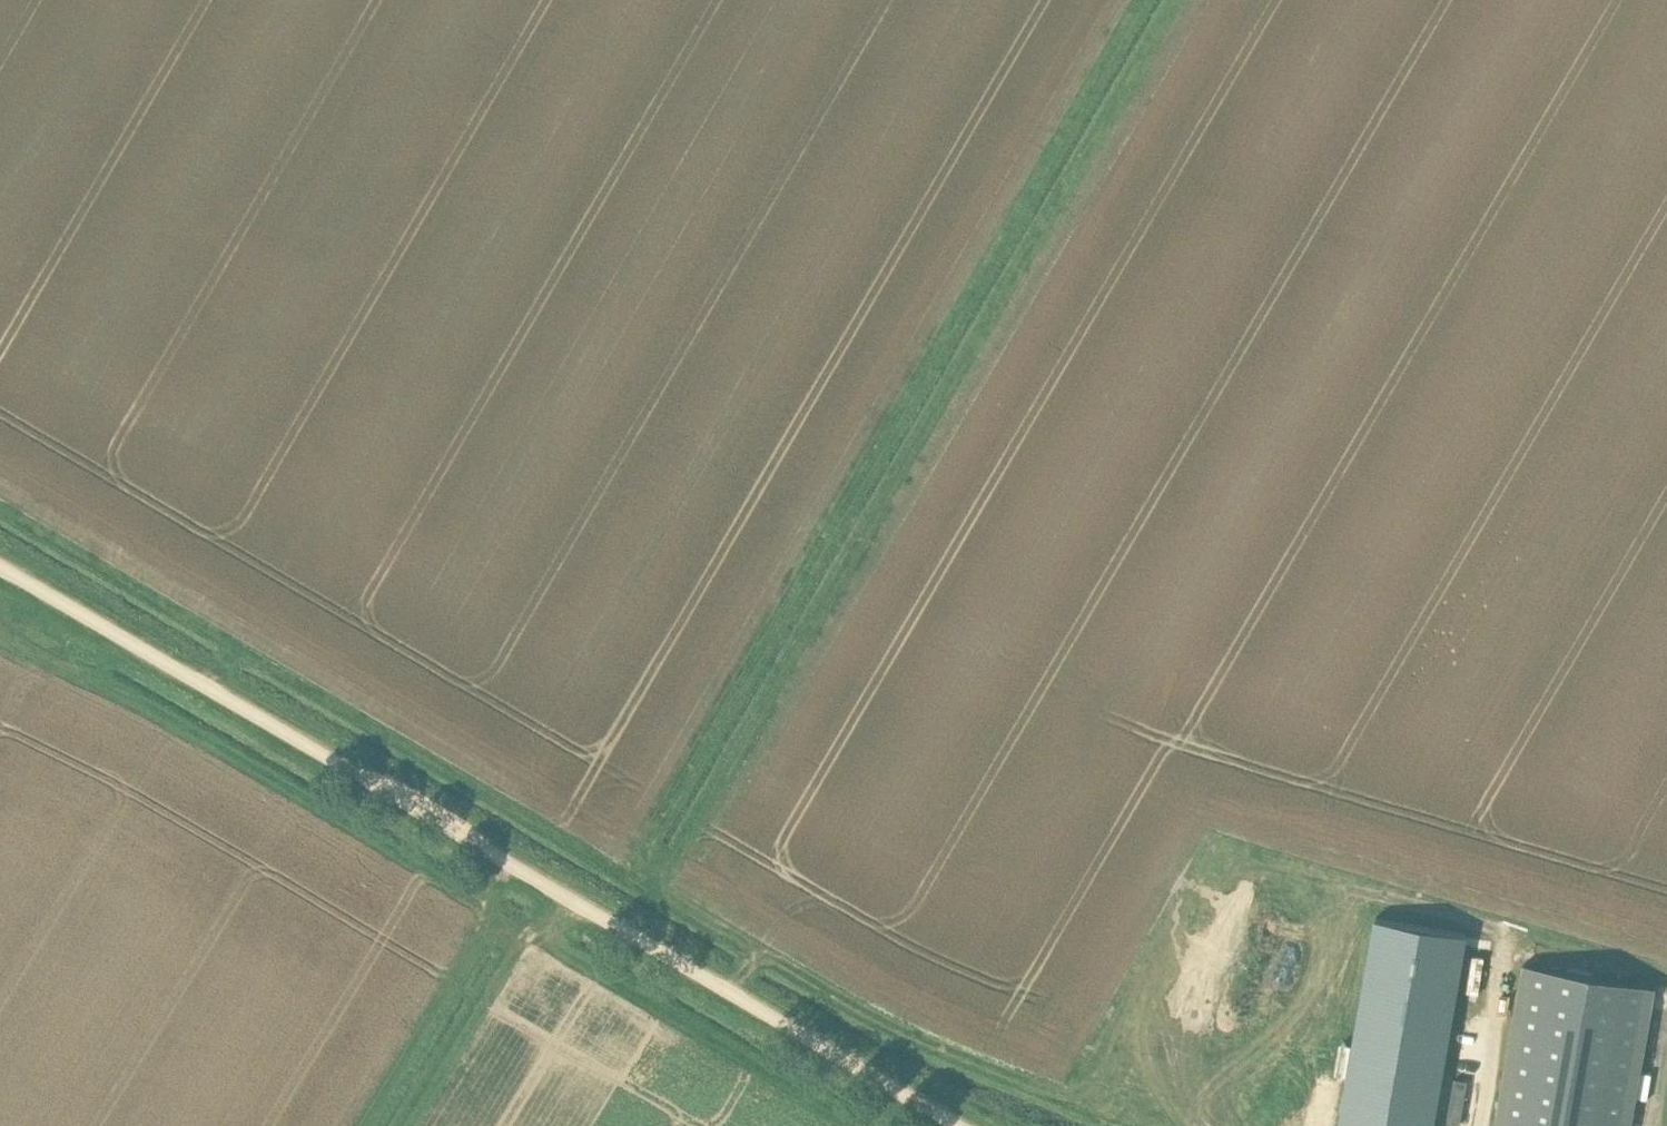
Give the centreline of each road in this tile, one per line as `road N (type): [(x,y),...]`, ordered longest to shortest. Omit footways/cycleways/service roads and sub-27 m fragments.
road 1 (unclassified): [(938,1125),(0,573)]

